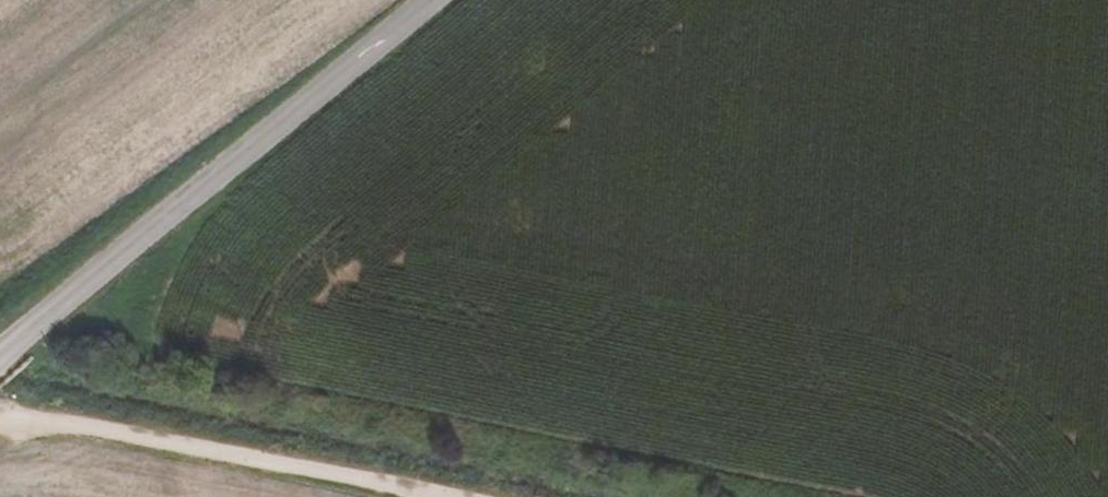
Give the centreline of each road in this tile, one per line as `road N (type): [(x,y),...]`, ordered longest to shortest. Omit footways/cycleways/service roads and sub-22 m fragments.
road 1 (unclassified): [(0,352),(423,0)]
road 2 (track): [(495,496),(262,454),(0,423)]

